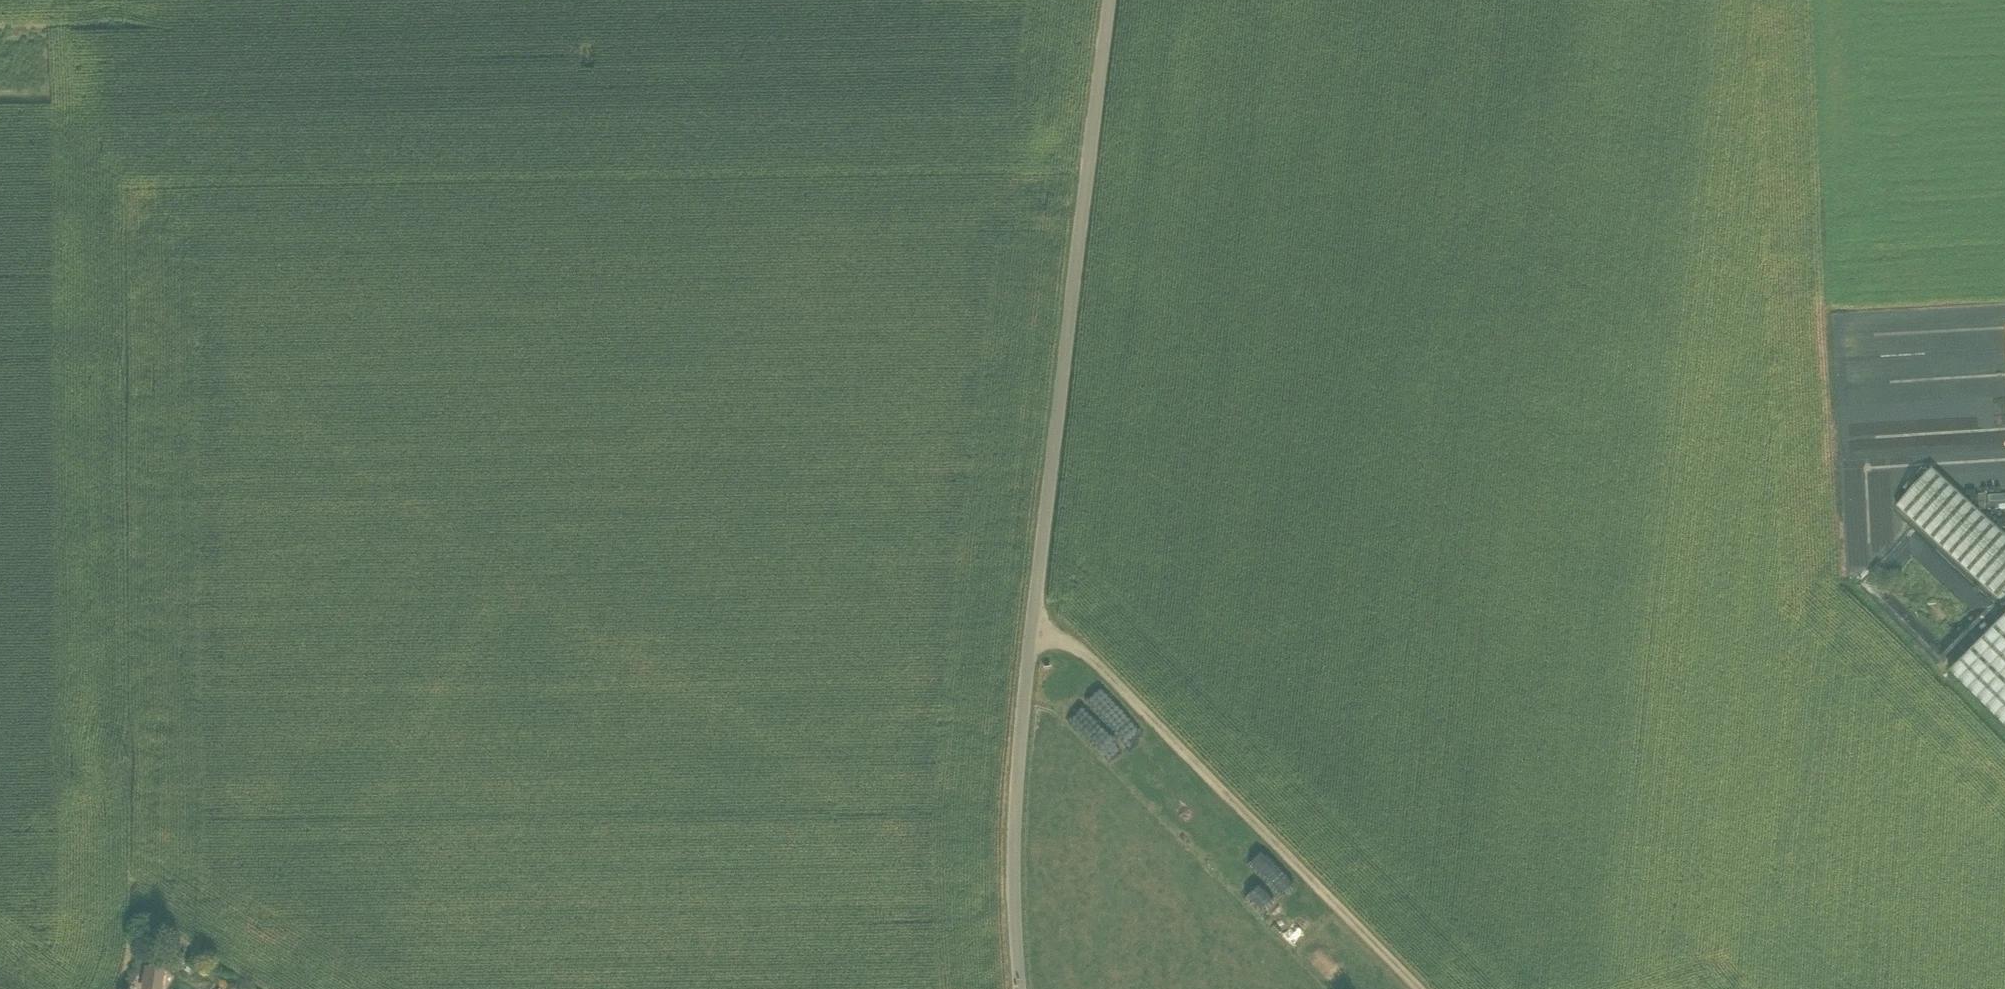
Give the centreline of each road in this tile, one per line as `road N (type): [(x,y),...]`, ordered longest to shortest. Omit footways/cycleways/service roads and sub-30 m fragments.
road 1 (unclassified): [(1109,0),(1025,685),(1014,854),(1020,988)]

